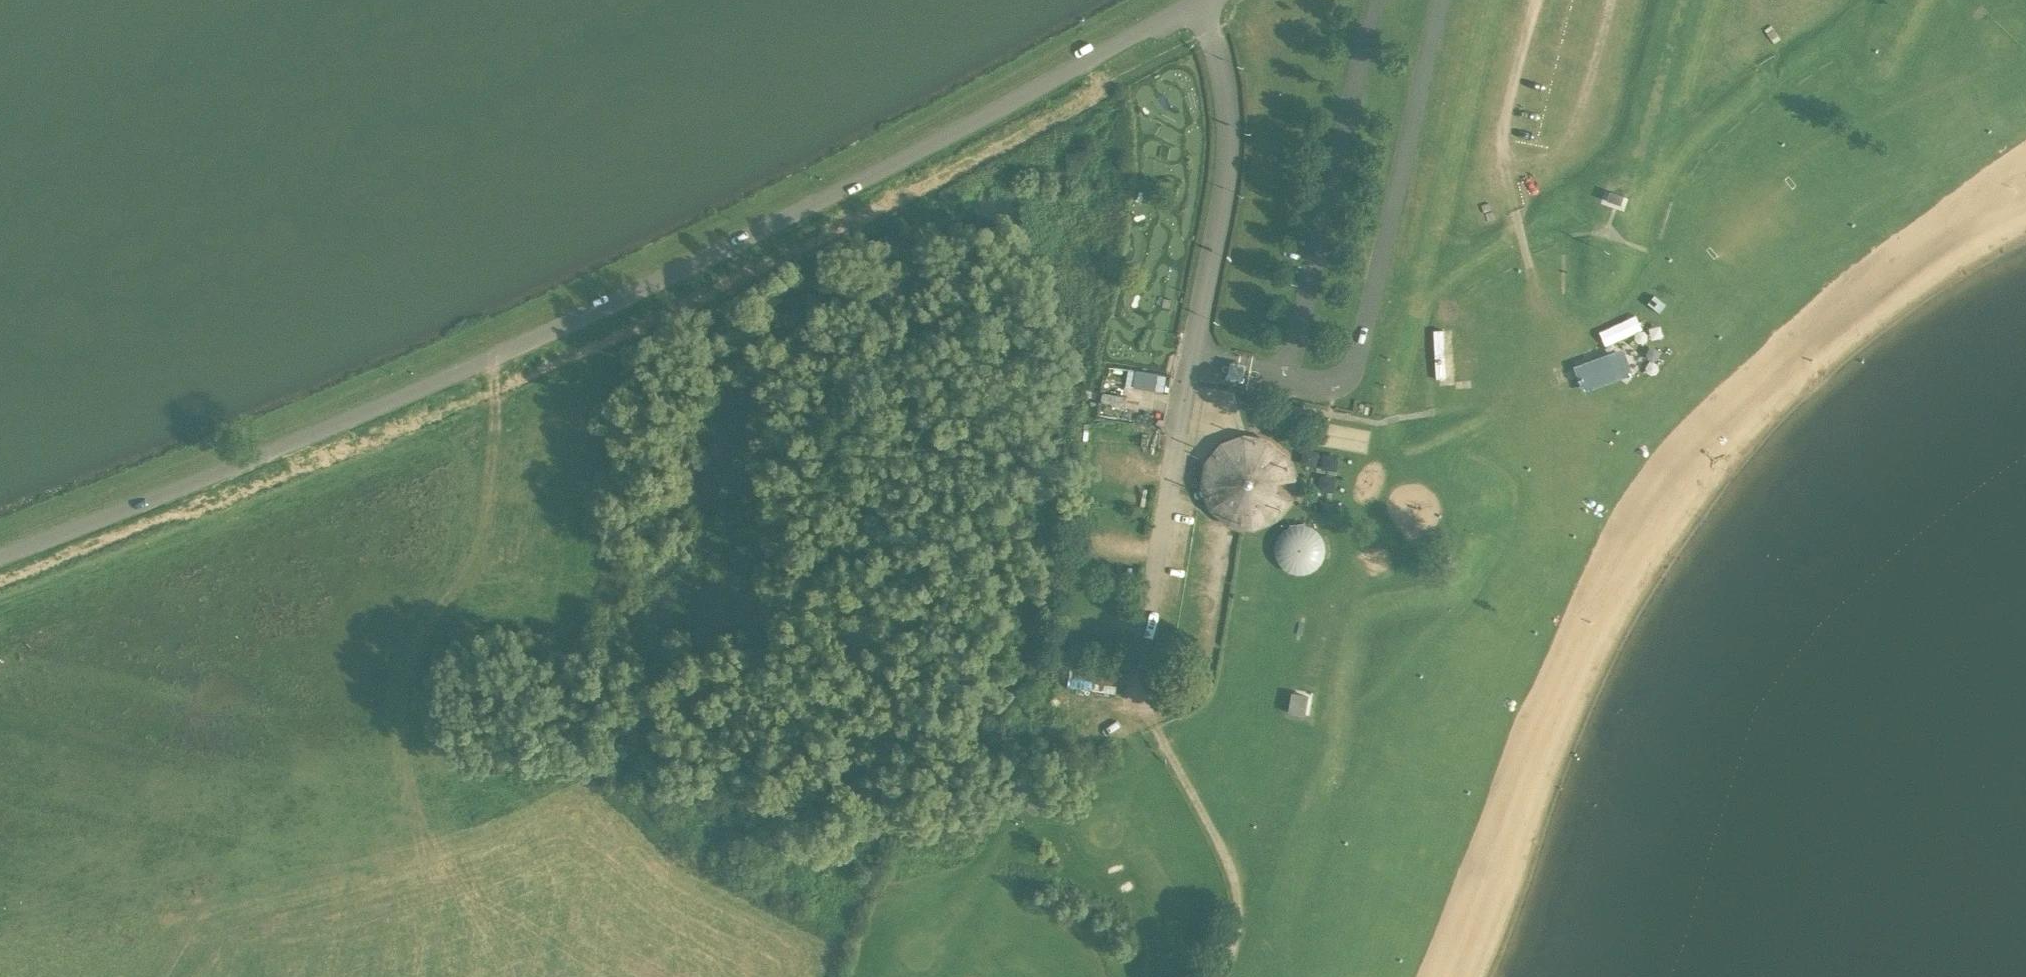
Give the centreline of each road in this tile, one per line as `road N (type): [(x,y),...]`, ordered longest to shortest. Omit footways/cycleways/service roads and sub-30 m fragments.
road 1 (unclassified): [(1192,4),(551,332),(0,556)]
road 2 (unclassified): [(1190,370),(1204,346),(1237,159),(1236,117),(1216,42),(1192,4)]
road 3 (unclassified): [(1192,4),(1222,155),(1187,347),(1190,370)]
road 4 (unclassified): [(1190,370),(1137,672)]
road 5 (track): [(1137,672),(1246,899)]

